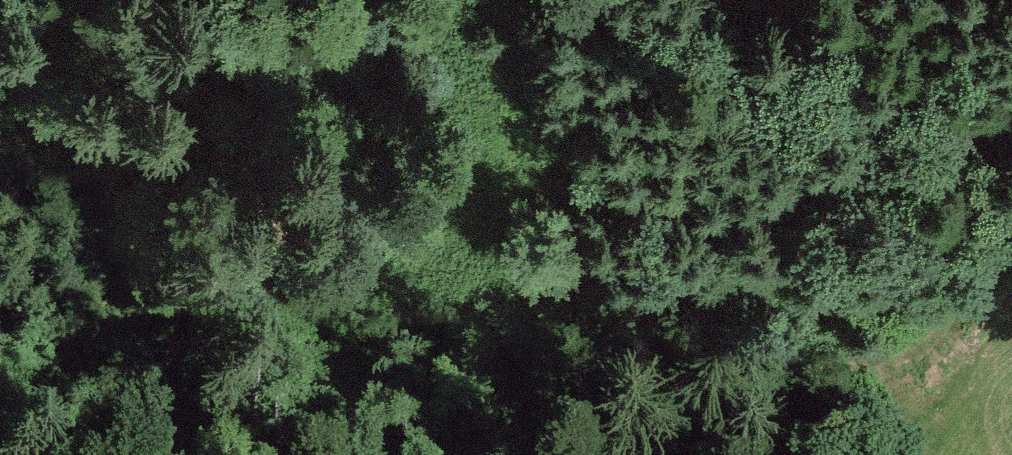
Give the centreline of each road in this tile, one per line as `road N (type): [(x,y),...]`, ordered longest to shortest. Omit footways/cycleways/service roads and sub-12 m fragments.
road 1 (track): [(1011,110),(871,172),(756,211),(678,213),(552,161),(375,0)]
road 2 (track): [(552,161),(376,206),(0,402)]
road 3 (track): [(678,213),(910,405)]

